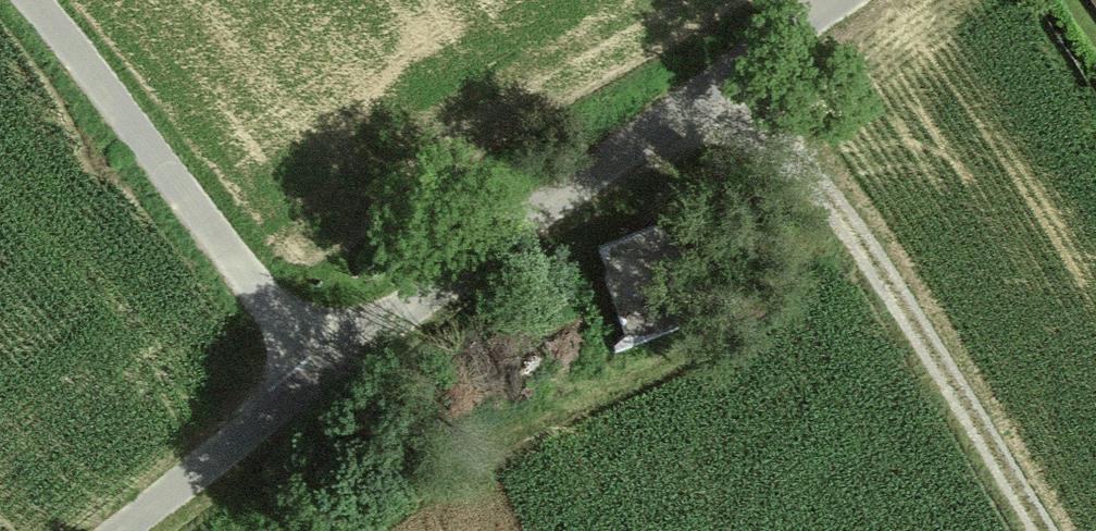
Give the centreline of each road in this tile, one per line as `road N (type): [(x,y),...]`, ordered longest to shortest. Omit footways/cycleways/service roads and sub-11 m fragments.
road 1 (unclassified): [(830,0),(685,100),(320,379)]
road 2 (track): [(743,59),(1029,530)]
road 3 (track): [(28,0),(320,379)]

